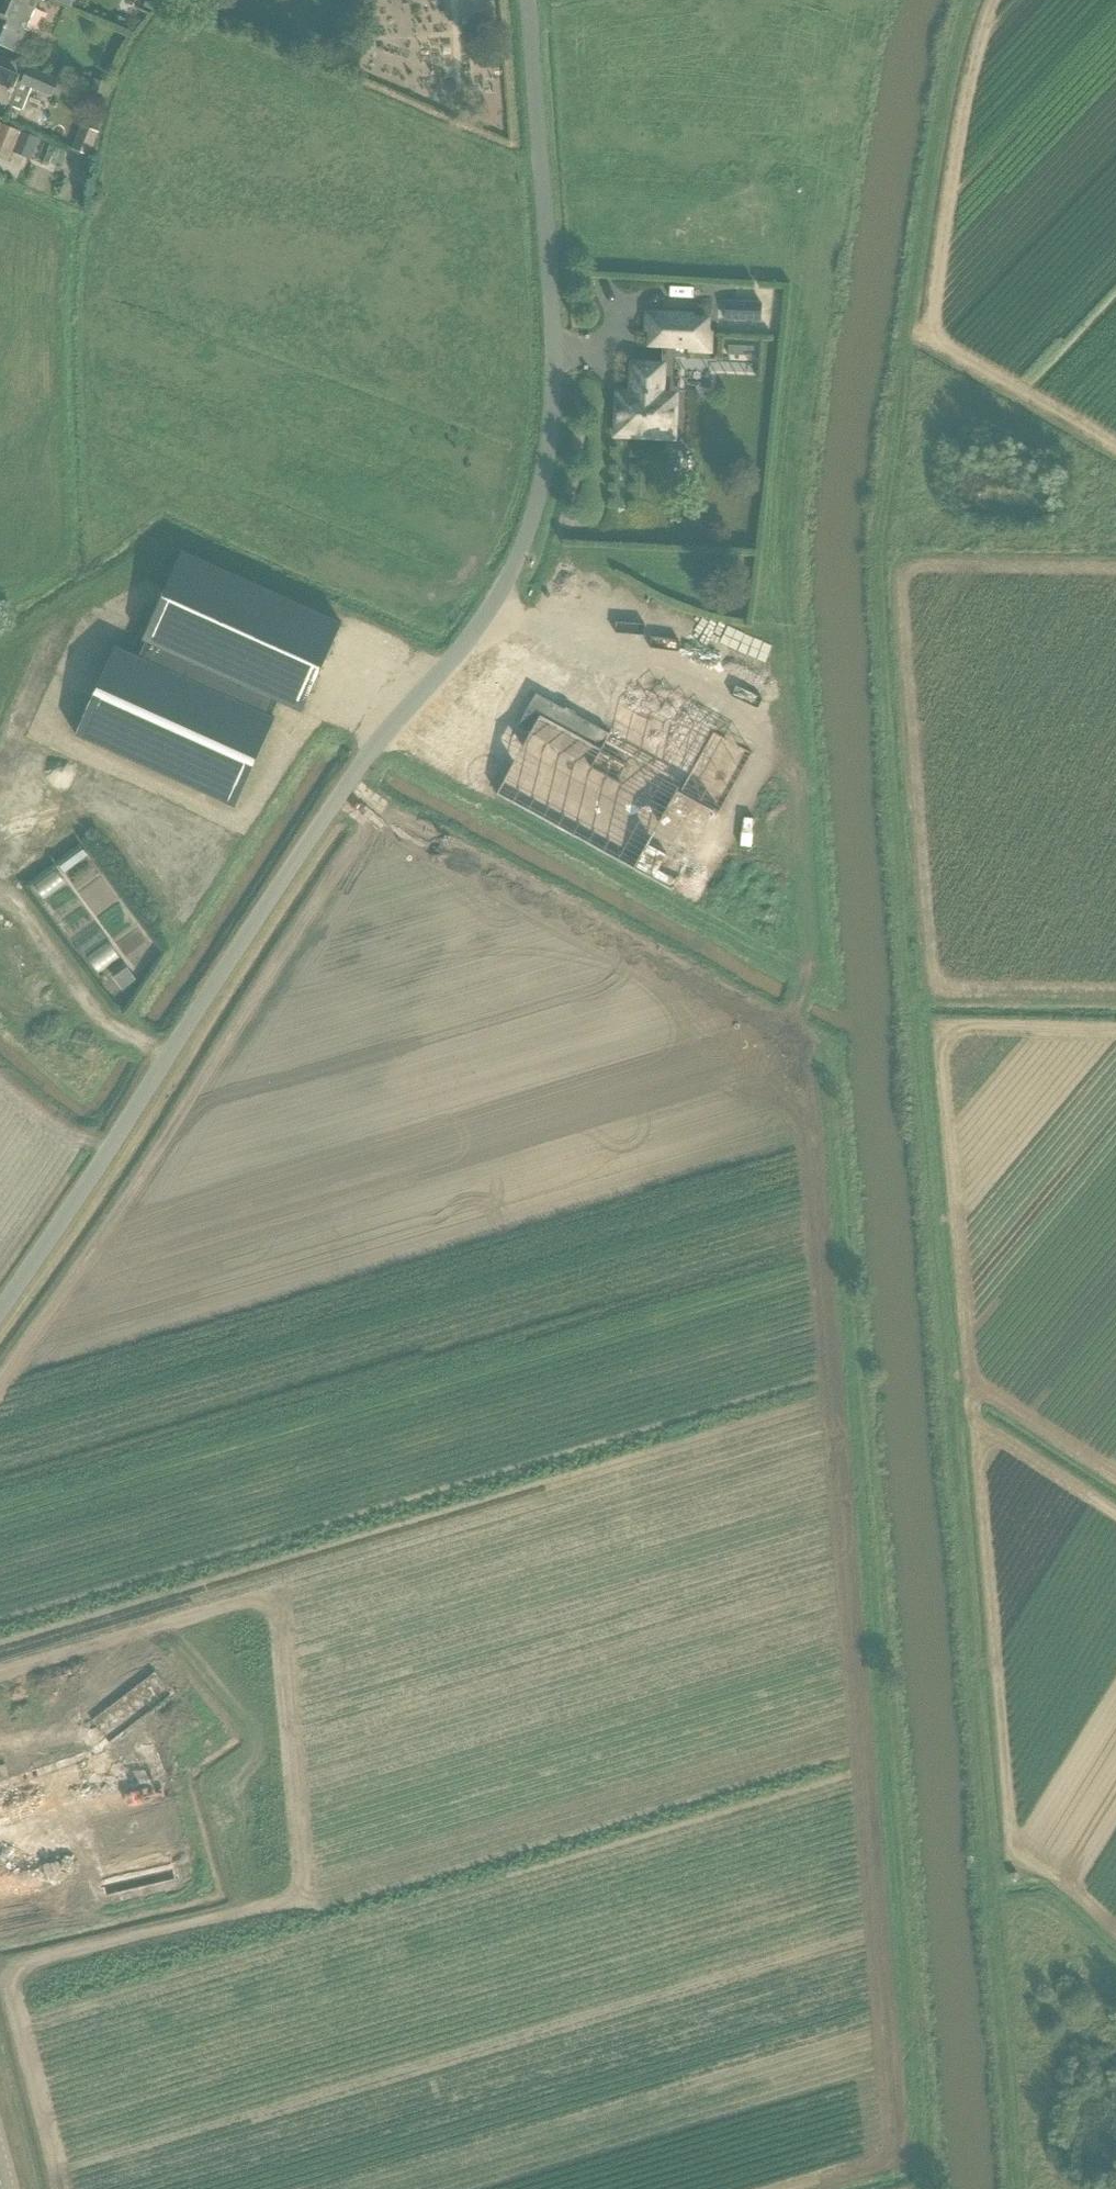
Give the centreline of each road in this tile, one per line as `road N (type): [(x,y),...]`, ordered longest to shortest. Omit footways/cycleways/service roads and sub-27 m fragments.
road 1 (unclassified): [(528,0),(550,415),(535,514),(517,563),(344,785),(0,1319)]

